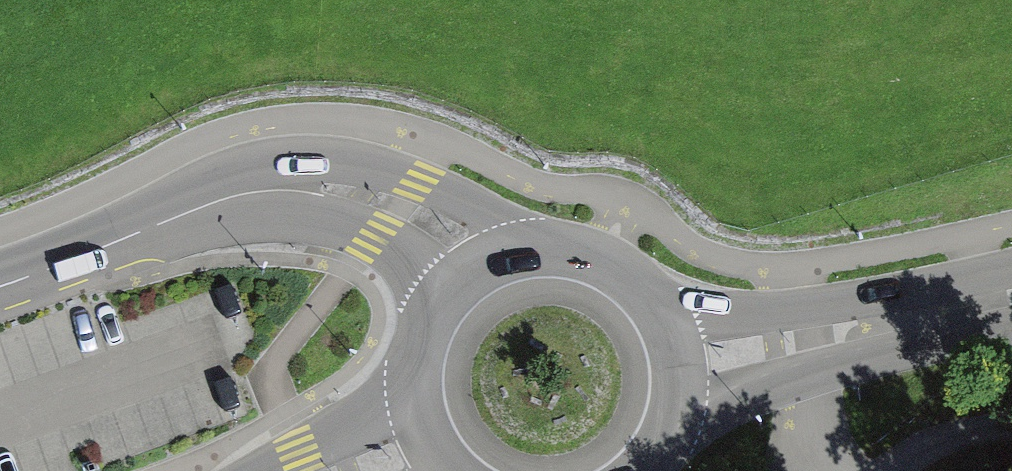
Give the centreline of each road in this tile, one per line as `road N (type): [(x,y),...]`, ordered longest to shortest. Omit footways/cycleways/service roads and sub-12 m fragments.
road 1 (tertiary): [(473,265),(431,222),(395,206),(334,190),(272,189),(220,200),(0,286)]
road 2 (primary): [(1011,296),(686,361)]
road 3 (primary): [(686,361),(659,294),(602,250),(536,241),(473,265)]
road 4 (primary): [(473,265),(445,293),(417,367),(436,443)]
road 5 (residential): [(894,470),(932,441),(1011,424)]
road 6 (primary): [(644,470),(668,441),(683,402),(686,361)]

